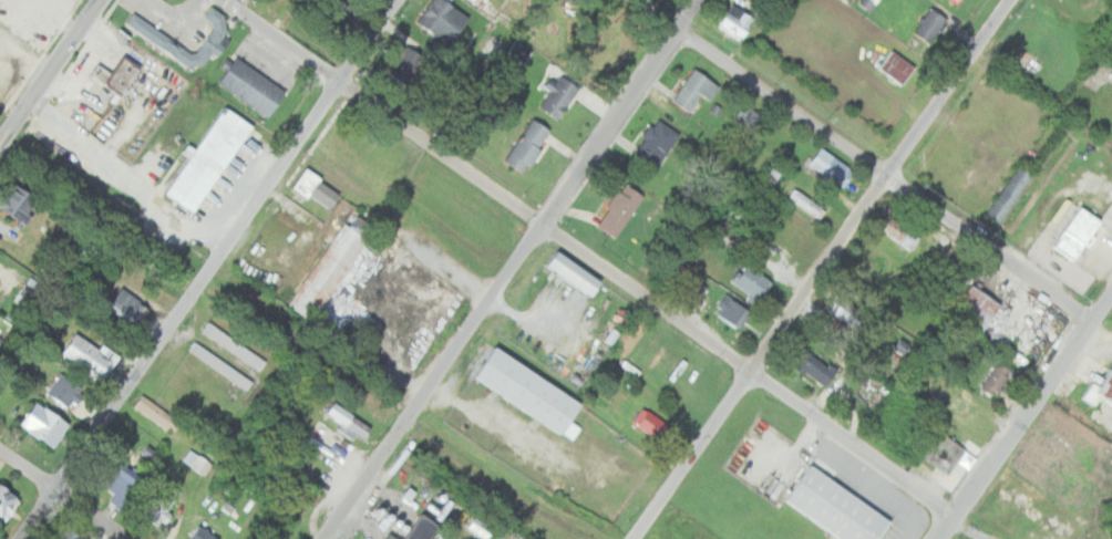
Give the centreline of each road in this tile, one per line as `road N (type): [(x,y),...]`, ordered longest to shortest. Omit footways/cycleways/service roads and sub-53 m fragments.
road 1 (residential): [(956,514),(537,230),(220,0)]
road 2 (residential): [(631,538),(755,376),(1011,0)]
road 3 (residential): [(20,538),(396,0)]
road 4 (residential): [(321,538),(695,0)]
road 5 (residential): [(1093,321),(639,0)]
road 6 (residential): [(939,538),(1111,294)]
road 7 (residential): [(12,129),(101,0)]
road 8 (residential): [(121,538),(0,453)]

